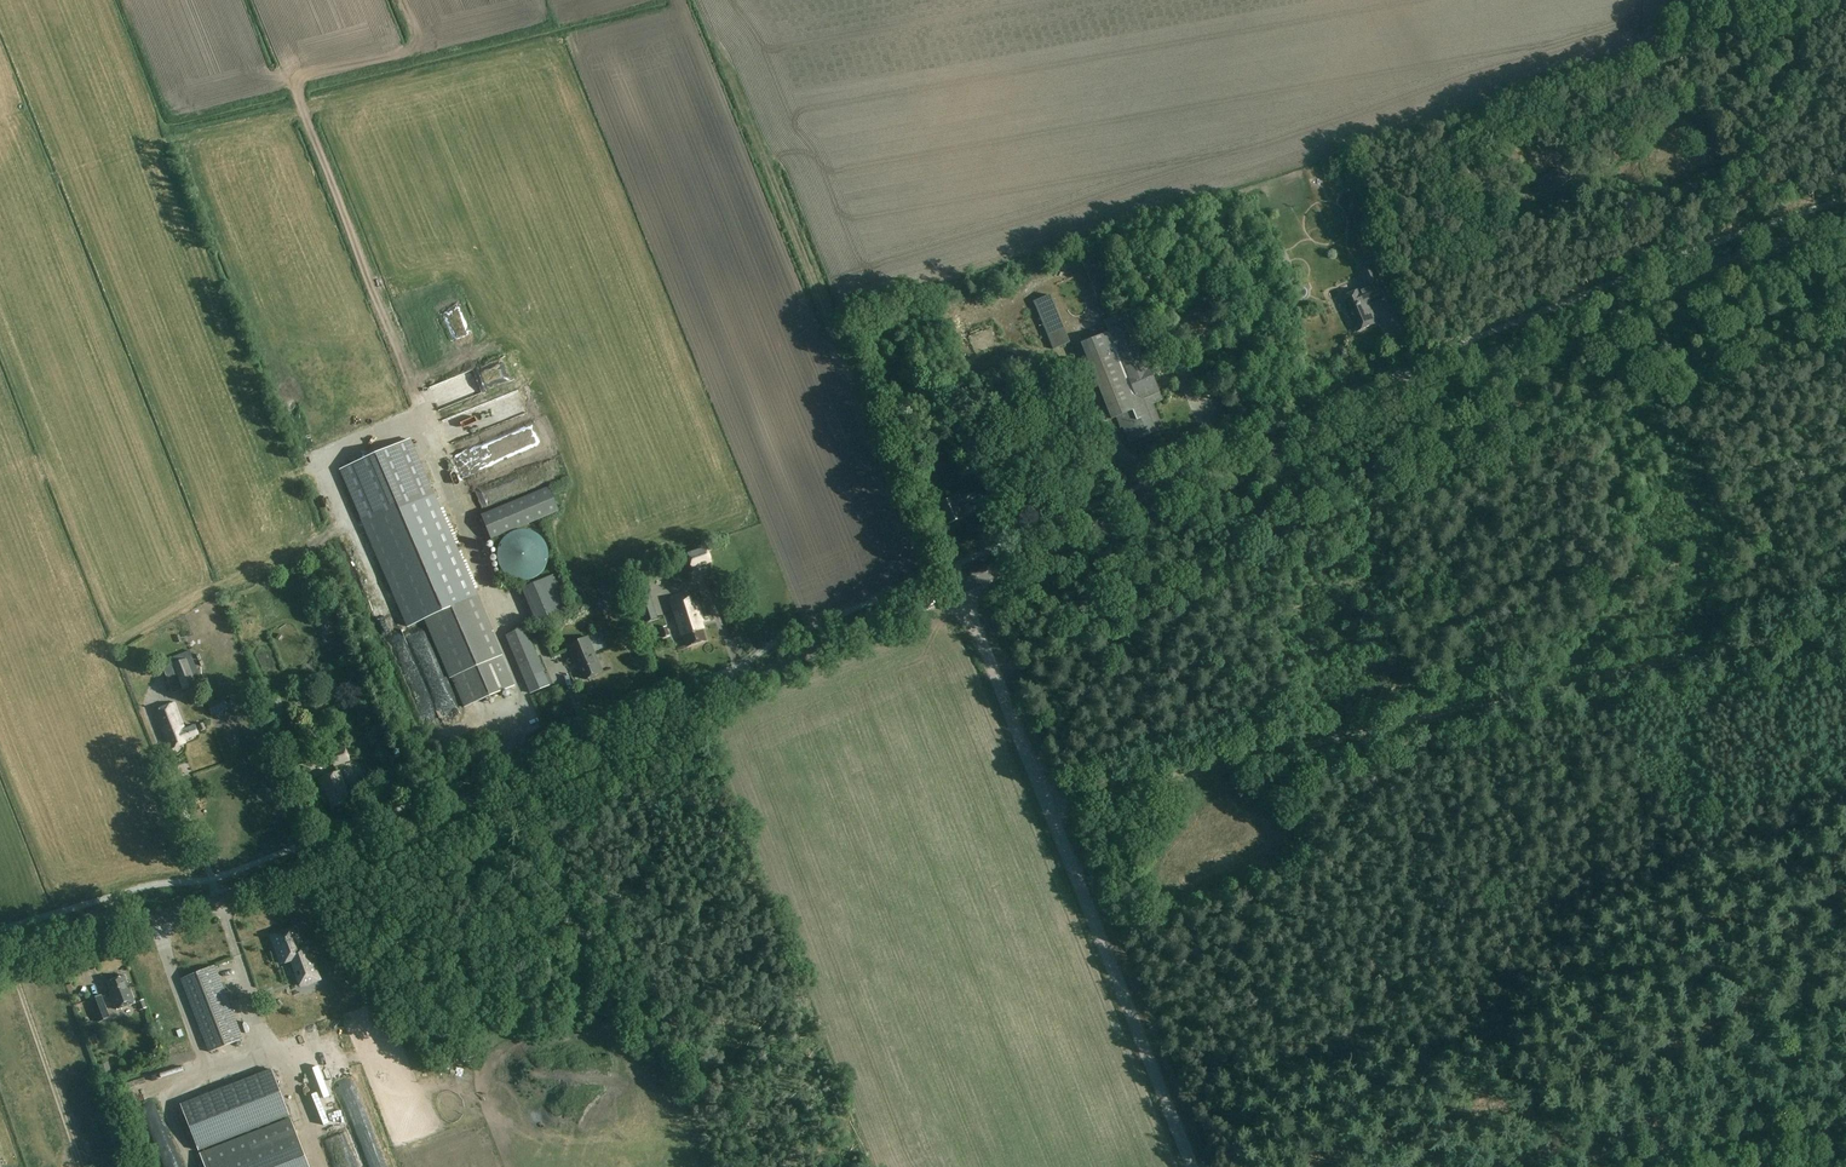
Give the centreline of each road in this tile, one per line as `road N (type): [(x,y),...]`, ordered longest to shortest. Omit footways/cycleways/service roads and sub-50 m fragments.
road 1 (tertiary): [(0,965),(299,870),(964,586)]
road 2 (tertiary): [(964,586),(1612,306),(1845,222)]
road 3 (track): [(1048,808),(1411,720),(1845,630)]
road 4 (unclassified): [(1193,1166),(964,586)]
road 5 (track): [(461,801),(499,859),(554,898),(614,1039)]
road 6 (track): [(1682,1166),(1845,1135)]

